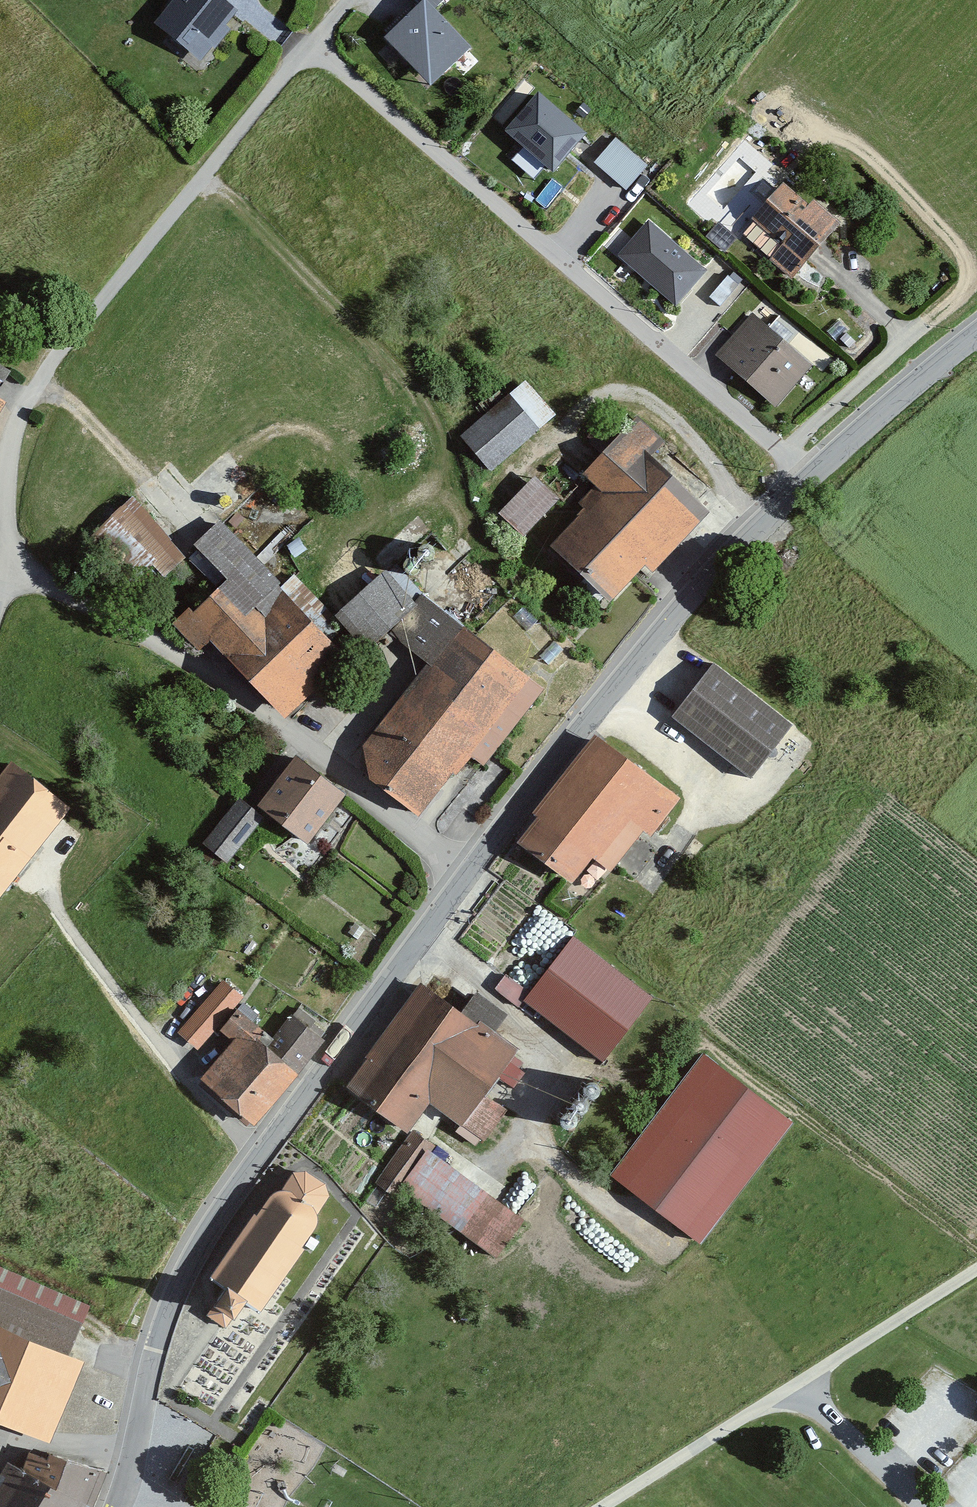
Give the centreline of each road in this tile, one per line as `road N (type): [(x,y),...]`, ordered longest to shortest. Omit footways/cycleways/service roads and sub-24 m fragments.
road 1 (tertiary): [(134,1456),(162,1324),(203,1226),(461,880)]
road 2 (residential): [(809,475),(312,46)]
road 3 (residential): [(8,564),(6,485),(19,412),(59,349),(312,46)]
road 4 (residential): [(461,880),(332,760),(154,642),(8,564)]
road 5 (tertiary): [(461,880),(770,508),(809,475)]
road 6 (track): [(208,176),(428,404),(438,499),(466,539)]
road 7 (track): [(39,379),(182,517),(205,572),(154,642)]
road 8 (residential): [(603,1506),(794,1388)]
road 9 (tertiary): [(809,475),(976,335)]
road 10 (unclassified): [(794,1388),(976,1269)]
road 11 (residential): [(0,1434),(134,1456)]

